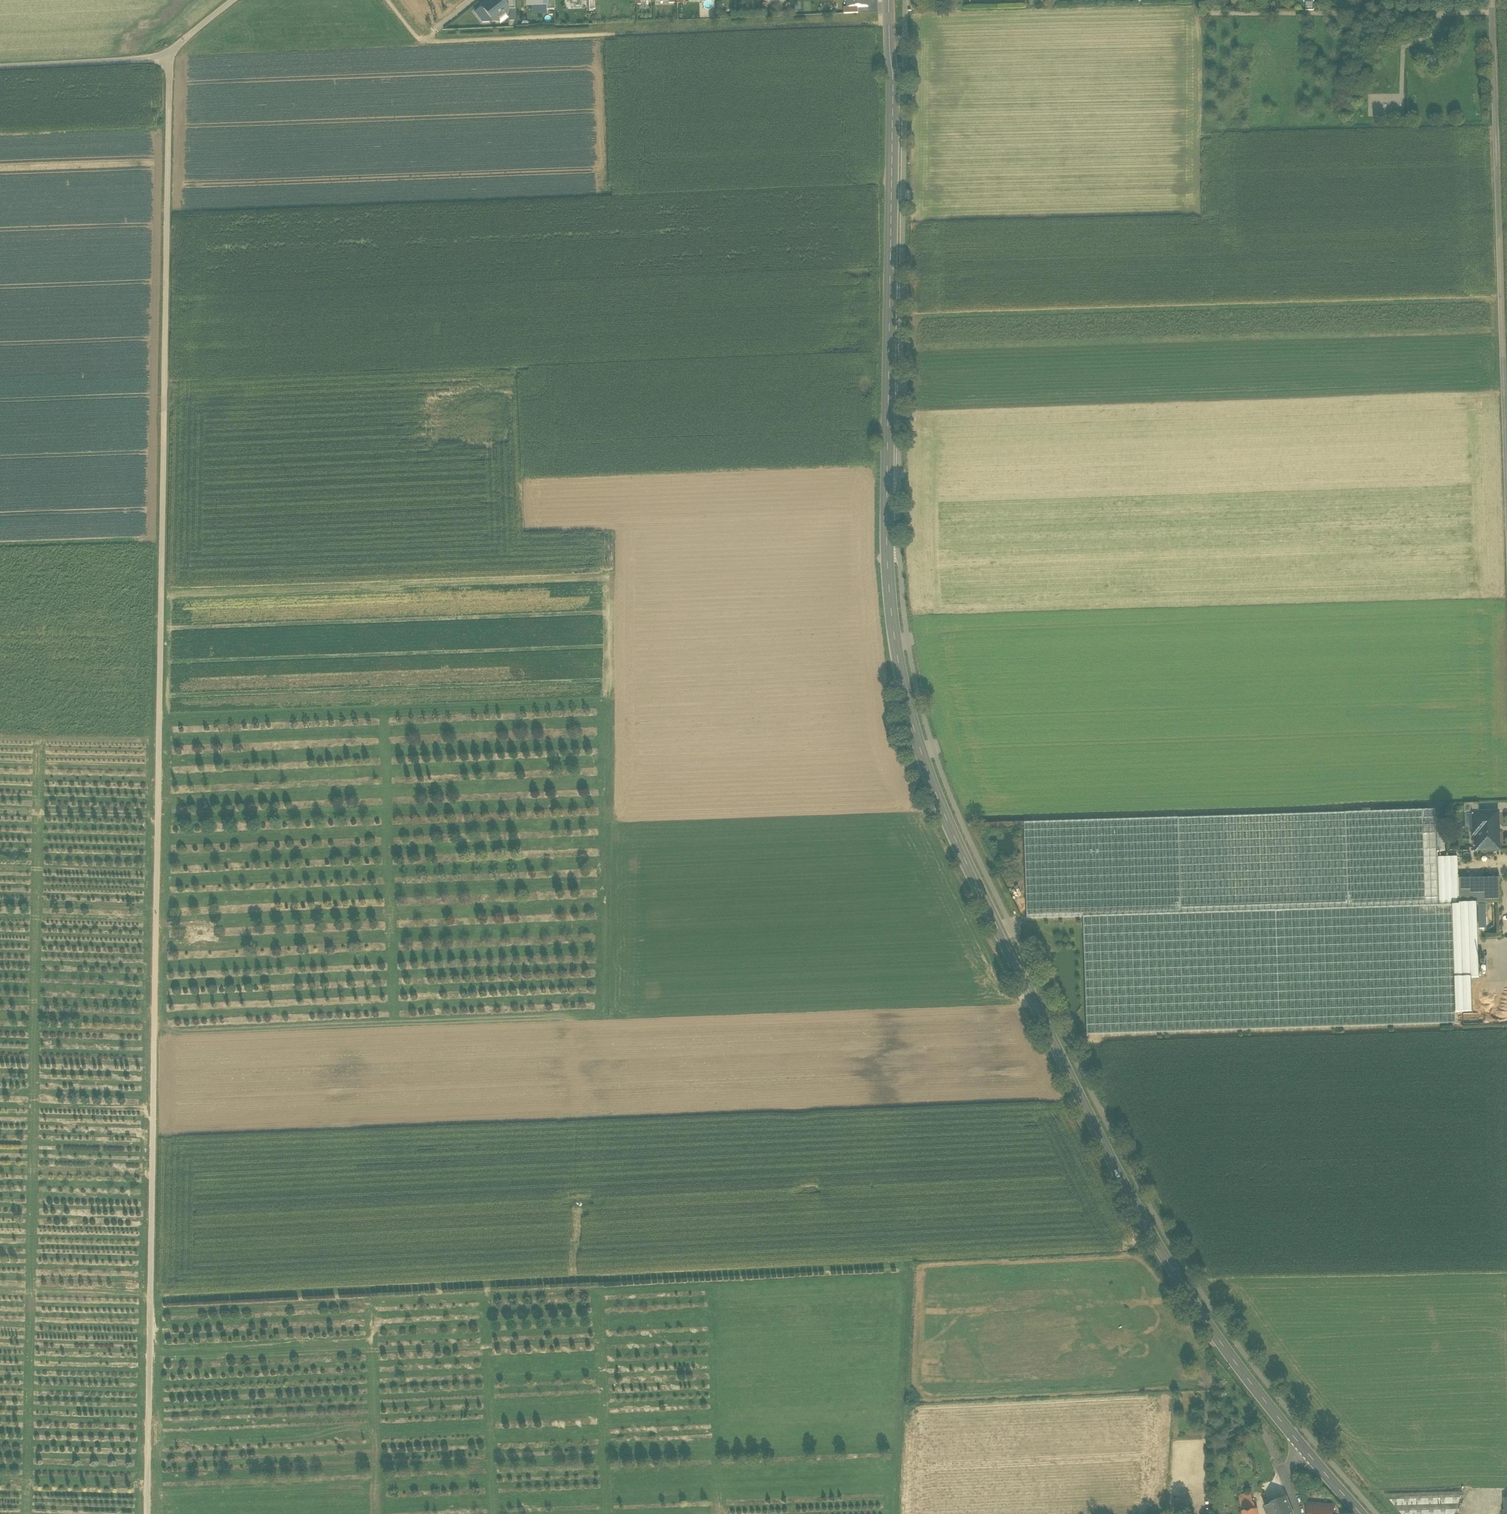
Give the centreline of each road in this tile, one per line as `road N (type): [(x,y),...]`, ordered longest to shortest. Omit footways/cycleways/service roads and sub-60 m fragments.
road 1 (tertiary): [(891,0),(887,541),(892,623),(920,749),(984,901),(1137,1208),(1220,1341),(1305,1452)]
road 2 (track): [(147,1513),(169,58)]
road 3 (residential): [(1490,0),(1506,518)]
road 4 (track): [(169,58),(0,66)]

